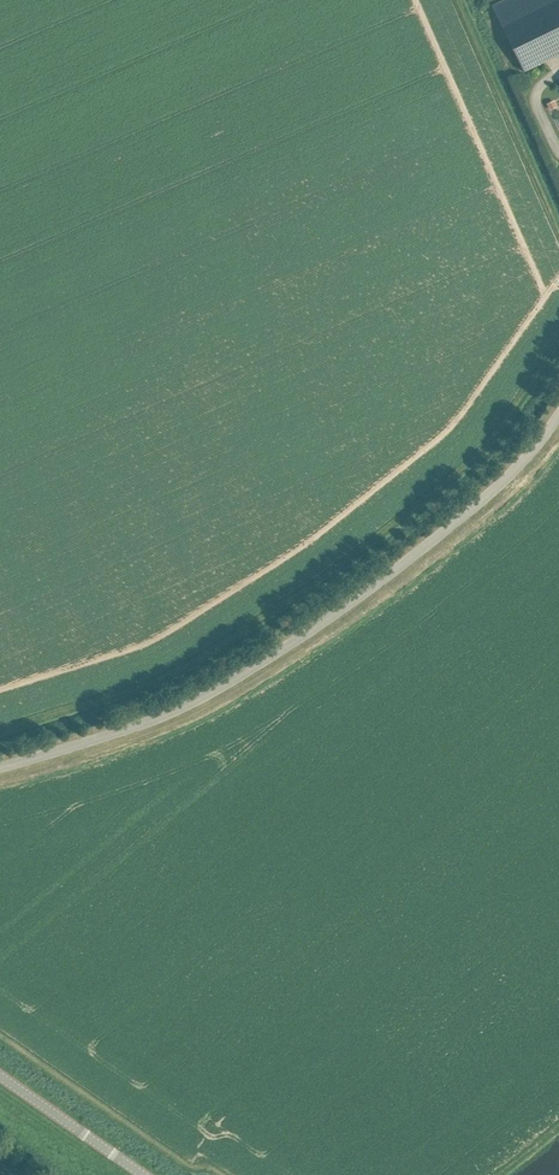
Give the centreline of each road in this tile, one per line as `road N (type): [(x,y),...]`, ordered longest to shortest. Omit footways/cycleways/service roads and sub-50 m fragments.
road 1 (unclassified): [(0,772),(95,748),(207,701),(304,644),(491,501),(558,420)]
road 2 (tertiary): [(144,1174),(0,1077)]

